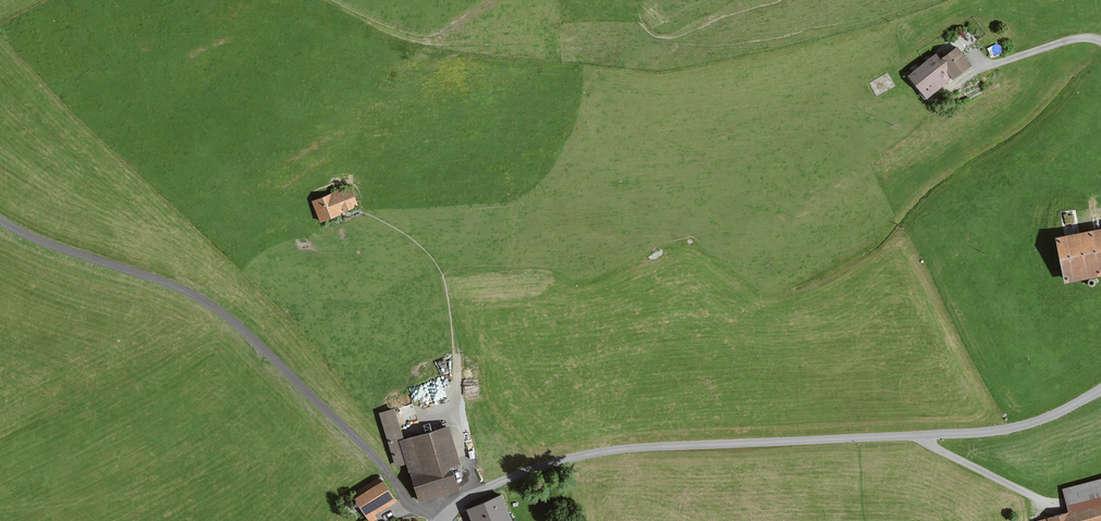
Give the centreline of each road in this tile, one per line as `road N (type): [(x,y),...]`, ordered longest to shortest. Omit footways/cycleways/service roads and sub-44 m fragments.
road 1 (unclassified): [(1100,390),(1035,423),(992,432),(579,457),(484,489),(440,520)]
road 2 (track): [(441,520),(409,504),(373,458),(225,318),(0,220)]
road 3 (track): [(470,497),(441,269),(379,218)]
road 4 (track): [(921,436),(1040,500)]

